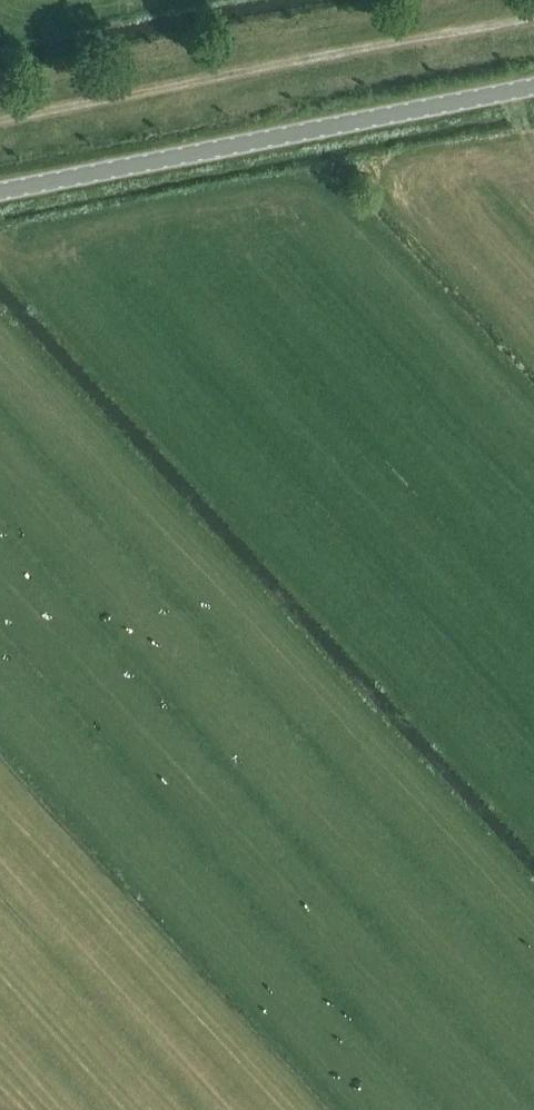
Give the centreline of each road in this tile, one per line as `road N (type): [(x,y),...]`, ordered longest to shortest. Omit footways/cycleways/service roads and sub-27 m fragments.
road 1 (unclassified): [(0,196),(533,88)]

